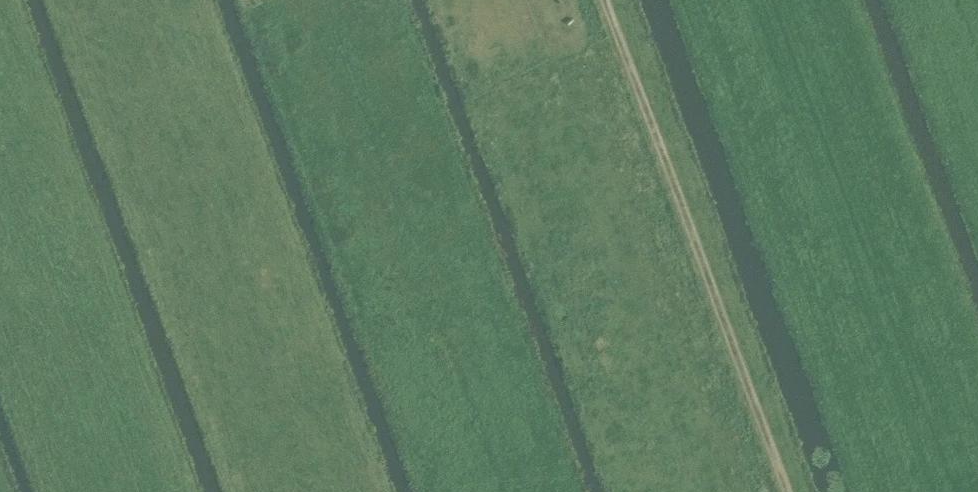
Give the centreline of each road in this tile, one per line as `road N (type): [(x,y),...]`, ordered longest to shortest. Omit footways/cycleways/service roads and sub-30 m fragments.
road 1 (track): [(789,491),(607,0)]

